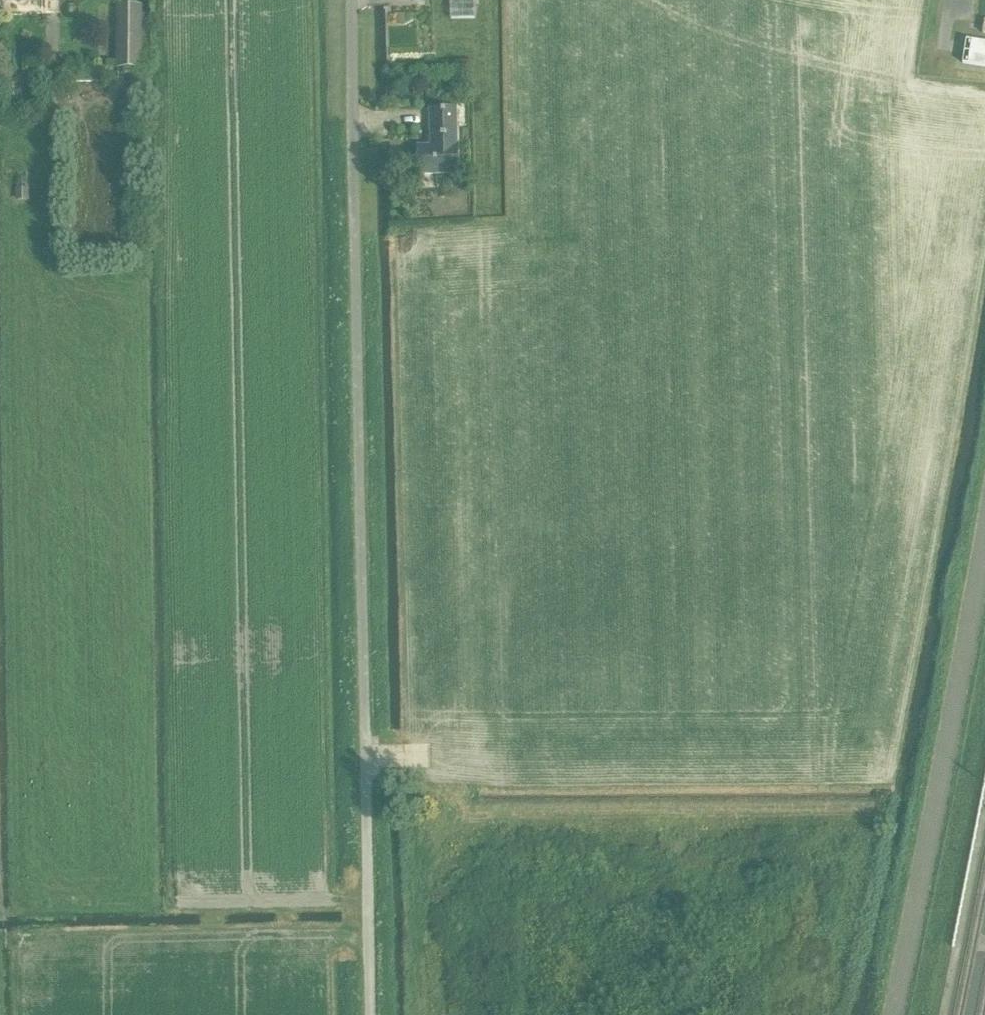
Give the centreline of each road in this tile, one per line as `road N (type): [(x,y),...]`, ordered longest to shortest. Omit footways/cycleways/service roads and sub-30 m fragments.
road 1 (unclassified): [(368,1014),(350,0)]

